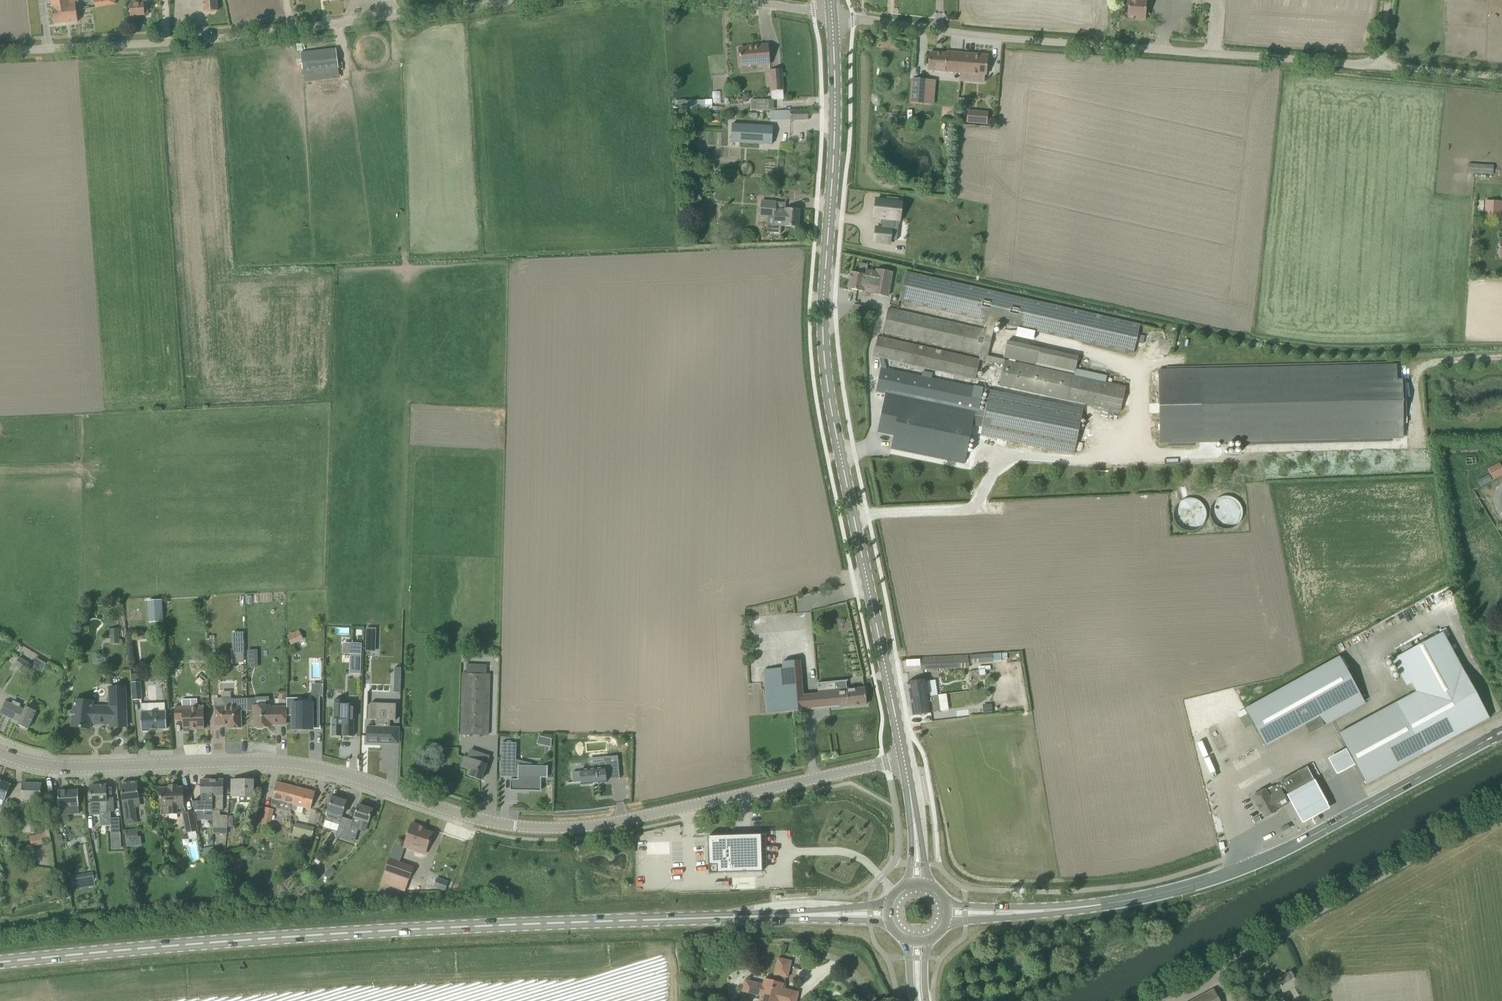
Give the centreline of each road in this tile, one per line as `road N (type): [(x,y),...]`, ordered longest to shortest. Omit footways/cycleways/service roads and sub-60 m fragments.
road 1 (tertiary): [(904,758),(618,822),(554,828),(463,815),(305,765),(56,766),(0,752)]
road 2 (secondary): [(904,758),(826,355),(832,16)]
road 3 (primary): [(0,963),(310,936),(743,917)]
road 4 (unclassified): [(0,53),(236,42),(557,0)]
road 5 (unclassified): [(1378,65),(1055,42),(832,16)]
road 6 (primary): [(1060,909),(1146,898),(1240,869),(1501,733)]
road 7 (unclassified): [(1158,1000),(1501,809)]
road 8 (primary): [(743,917),(891,924)]
road 9 (primary): [(890,903),(743,917)]
road 10 (unclassified): [(1501,77),(1378,65)]

